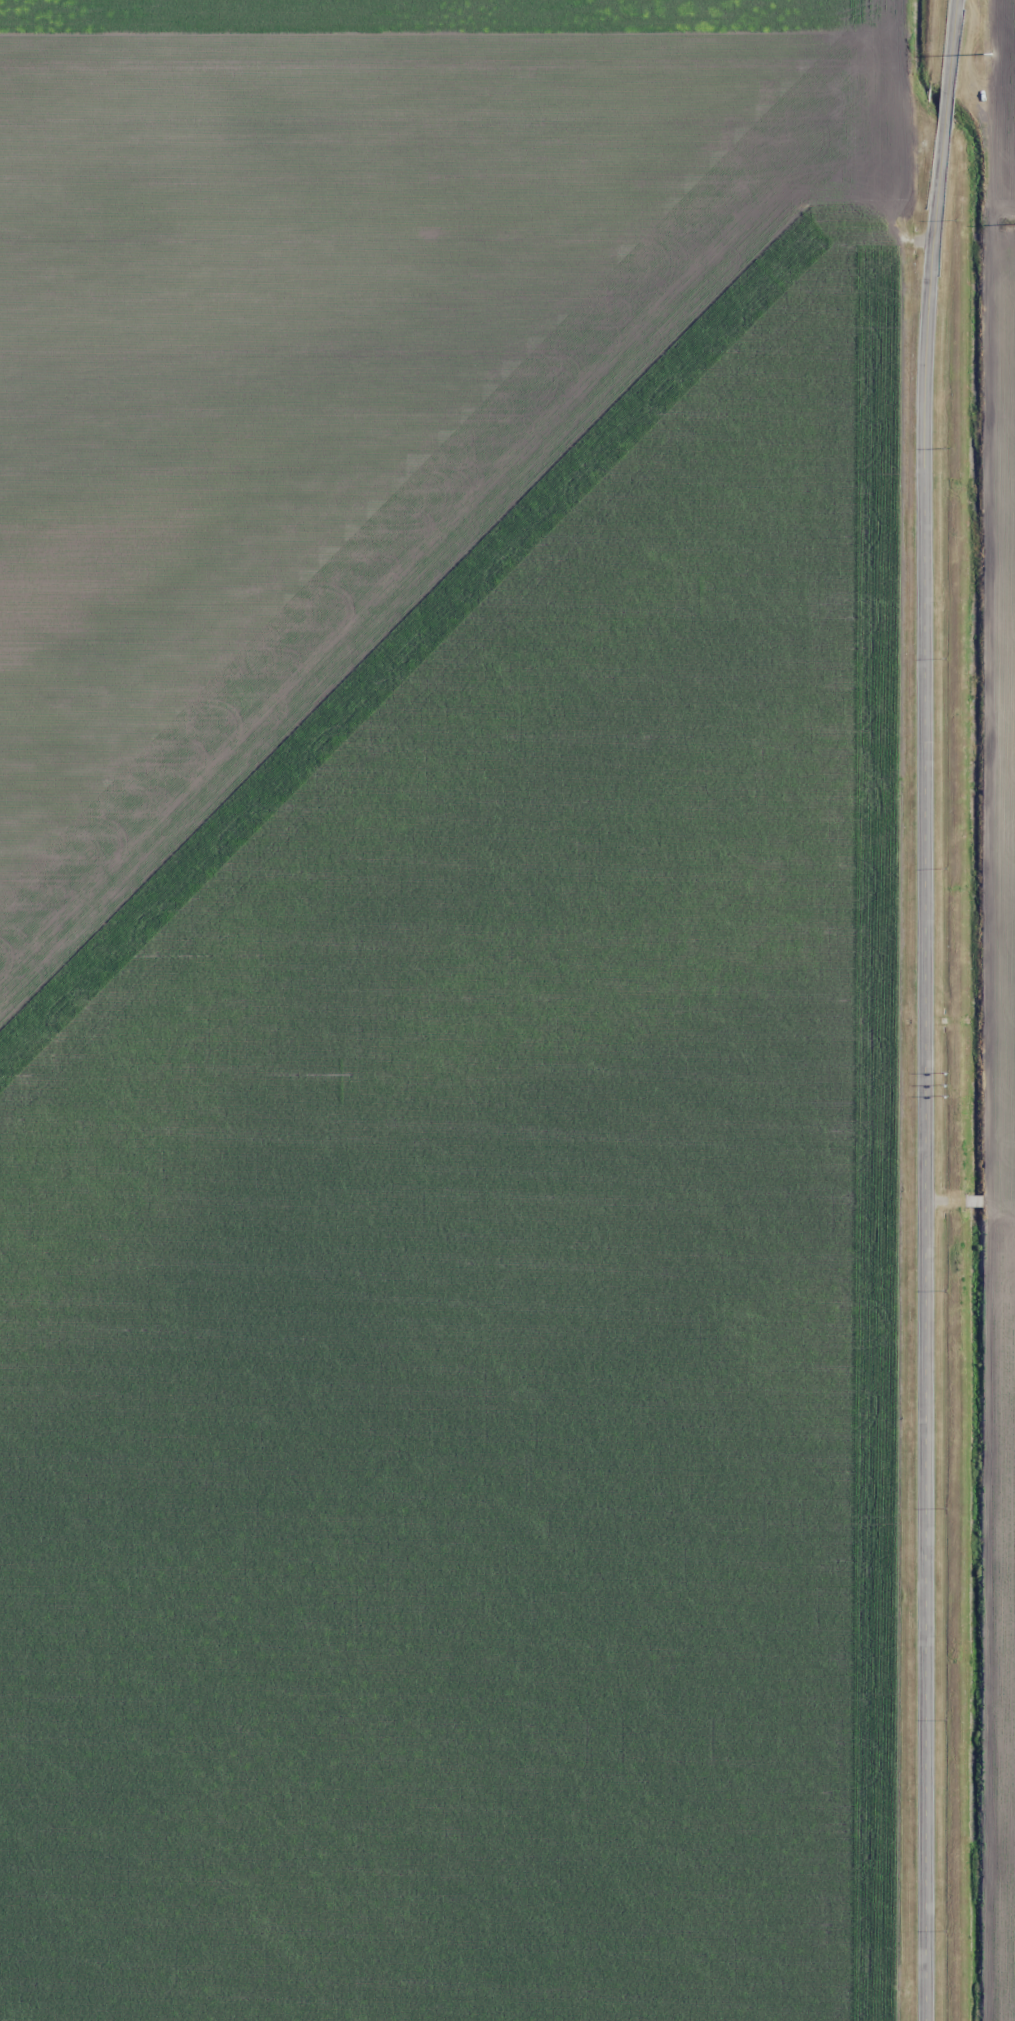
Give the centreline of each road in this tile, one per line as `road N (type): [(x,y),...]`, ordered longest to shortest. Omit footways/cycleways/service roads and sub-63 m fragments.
road 1 (tertiary): [(958,0),(928,430),(927,2020)]

